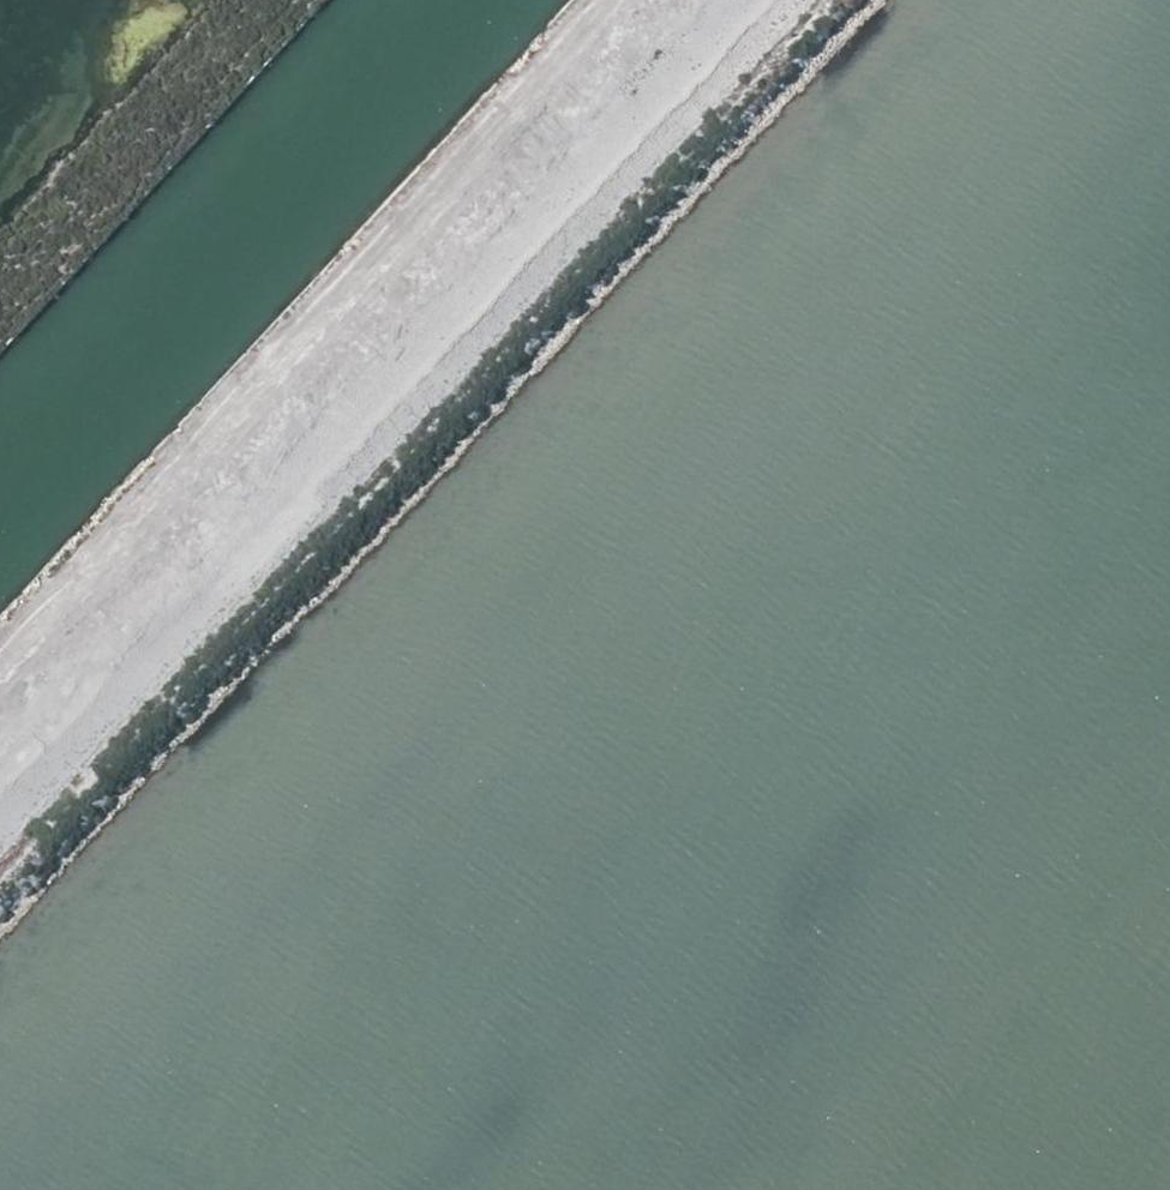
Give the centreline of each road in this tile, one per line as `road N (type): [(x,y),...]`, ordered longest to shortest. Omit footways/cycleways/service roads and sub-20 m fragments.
road 1 (track): [(619,0),(0,687)]

